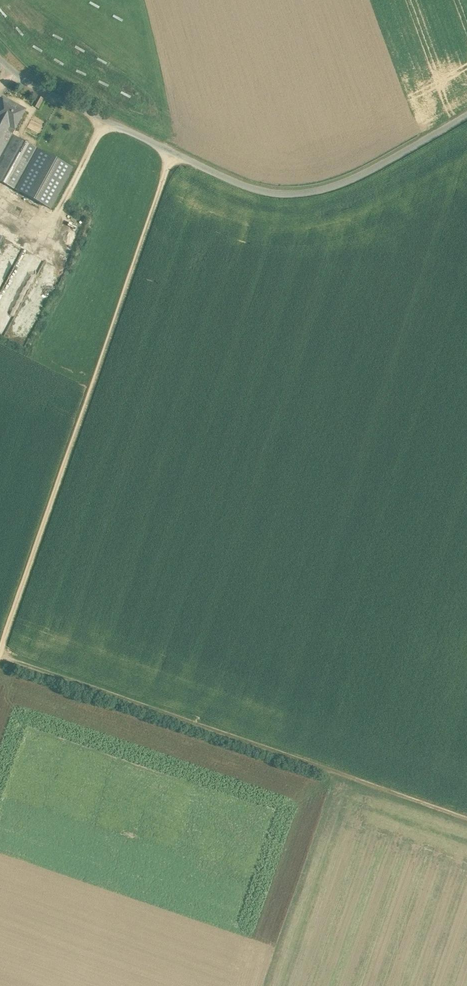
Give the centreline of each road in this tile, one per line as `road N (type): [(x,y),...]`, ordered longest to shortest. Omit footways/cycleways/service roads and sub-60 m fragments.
road 1 (track): [(175,152),(0,666)]
road 2 (unclassified): [(466,115),(340,186),(266,189),(68,101),(17,75),(0,56)]
road 3 (track): [(4,656),(466,815)]

